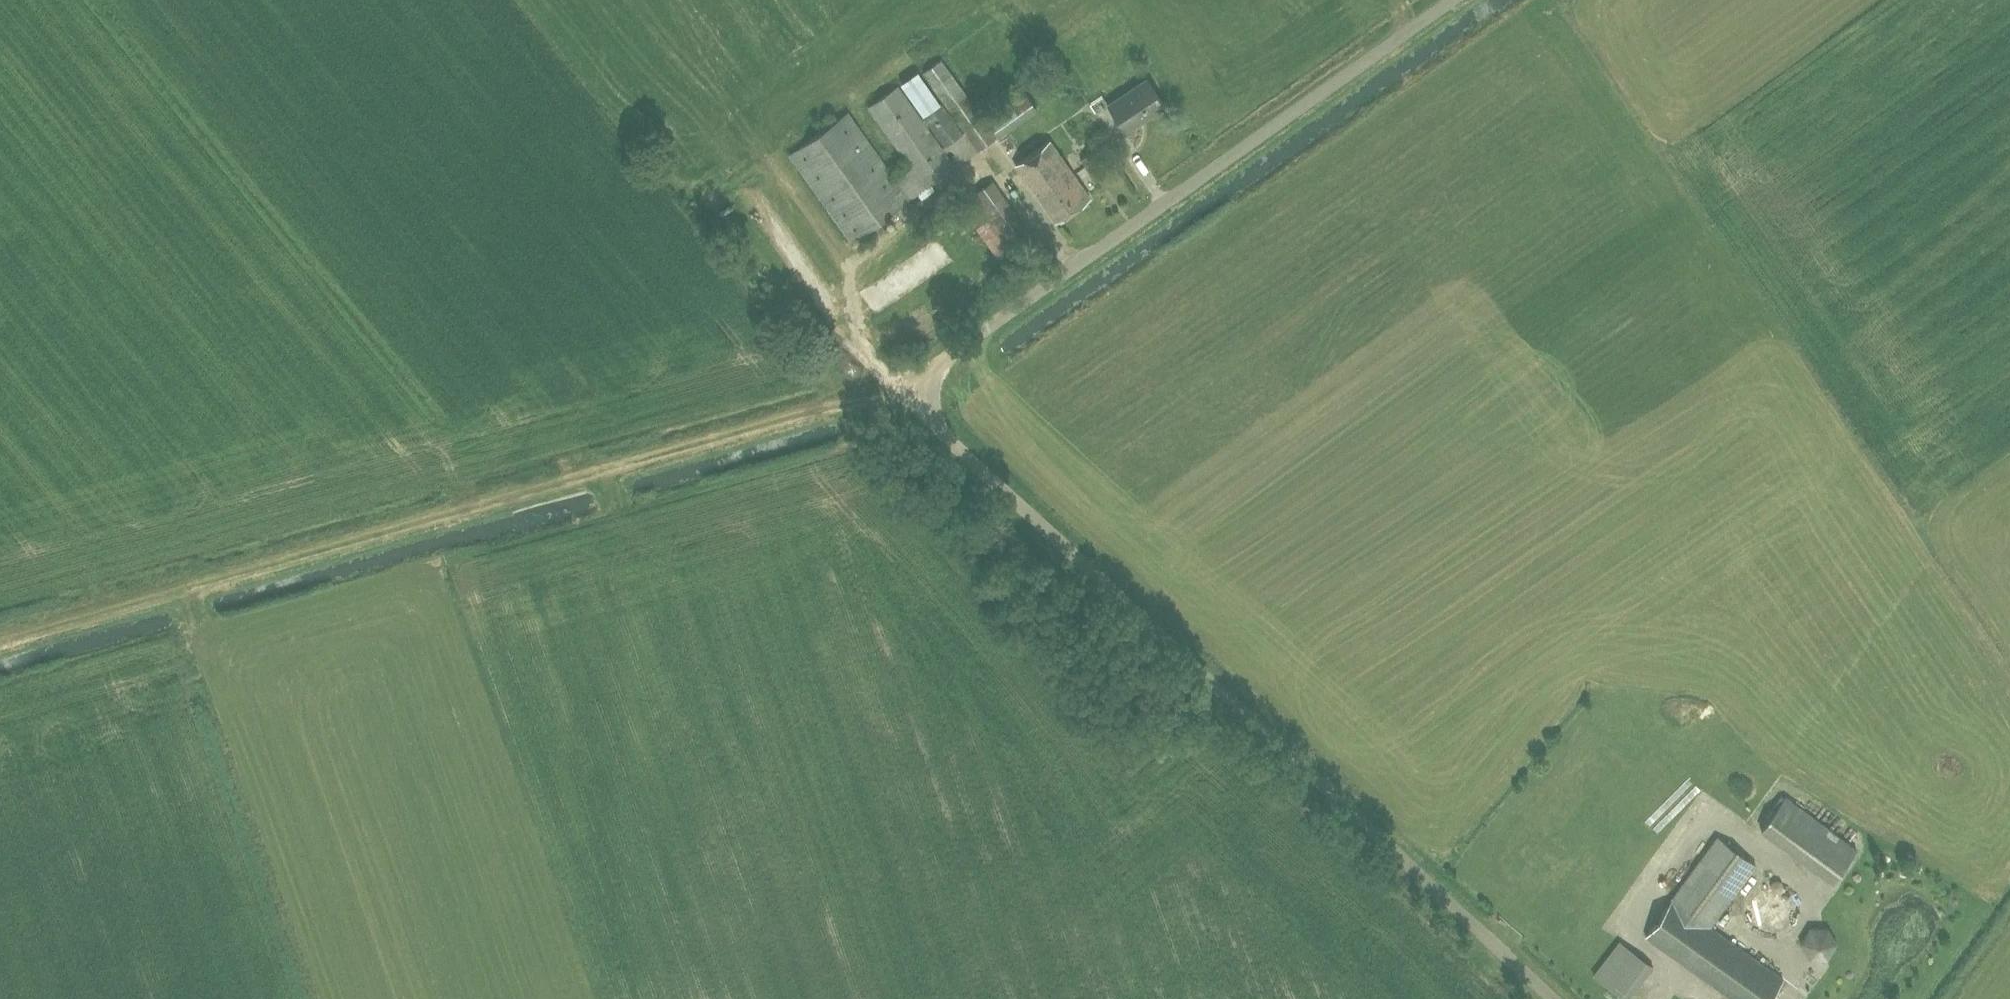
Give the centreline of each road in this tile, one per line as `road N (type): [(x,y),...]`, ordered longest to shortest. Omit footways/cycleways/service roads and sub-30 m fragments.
road 1 (unclassified): [(1549,998),(1227,704),(941,427),(935,410),(936,379),(961,352),(1460,0)]
road 2 (track): [(935,410),(886,403),(832,409),(0,642)]

